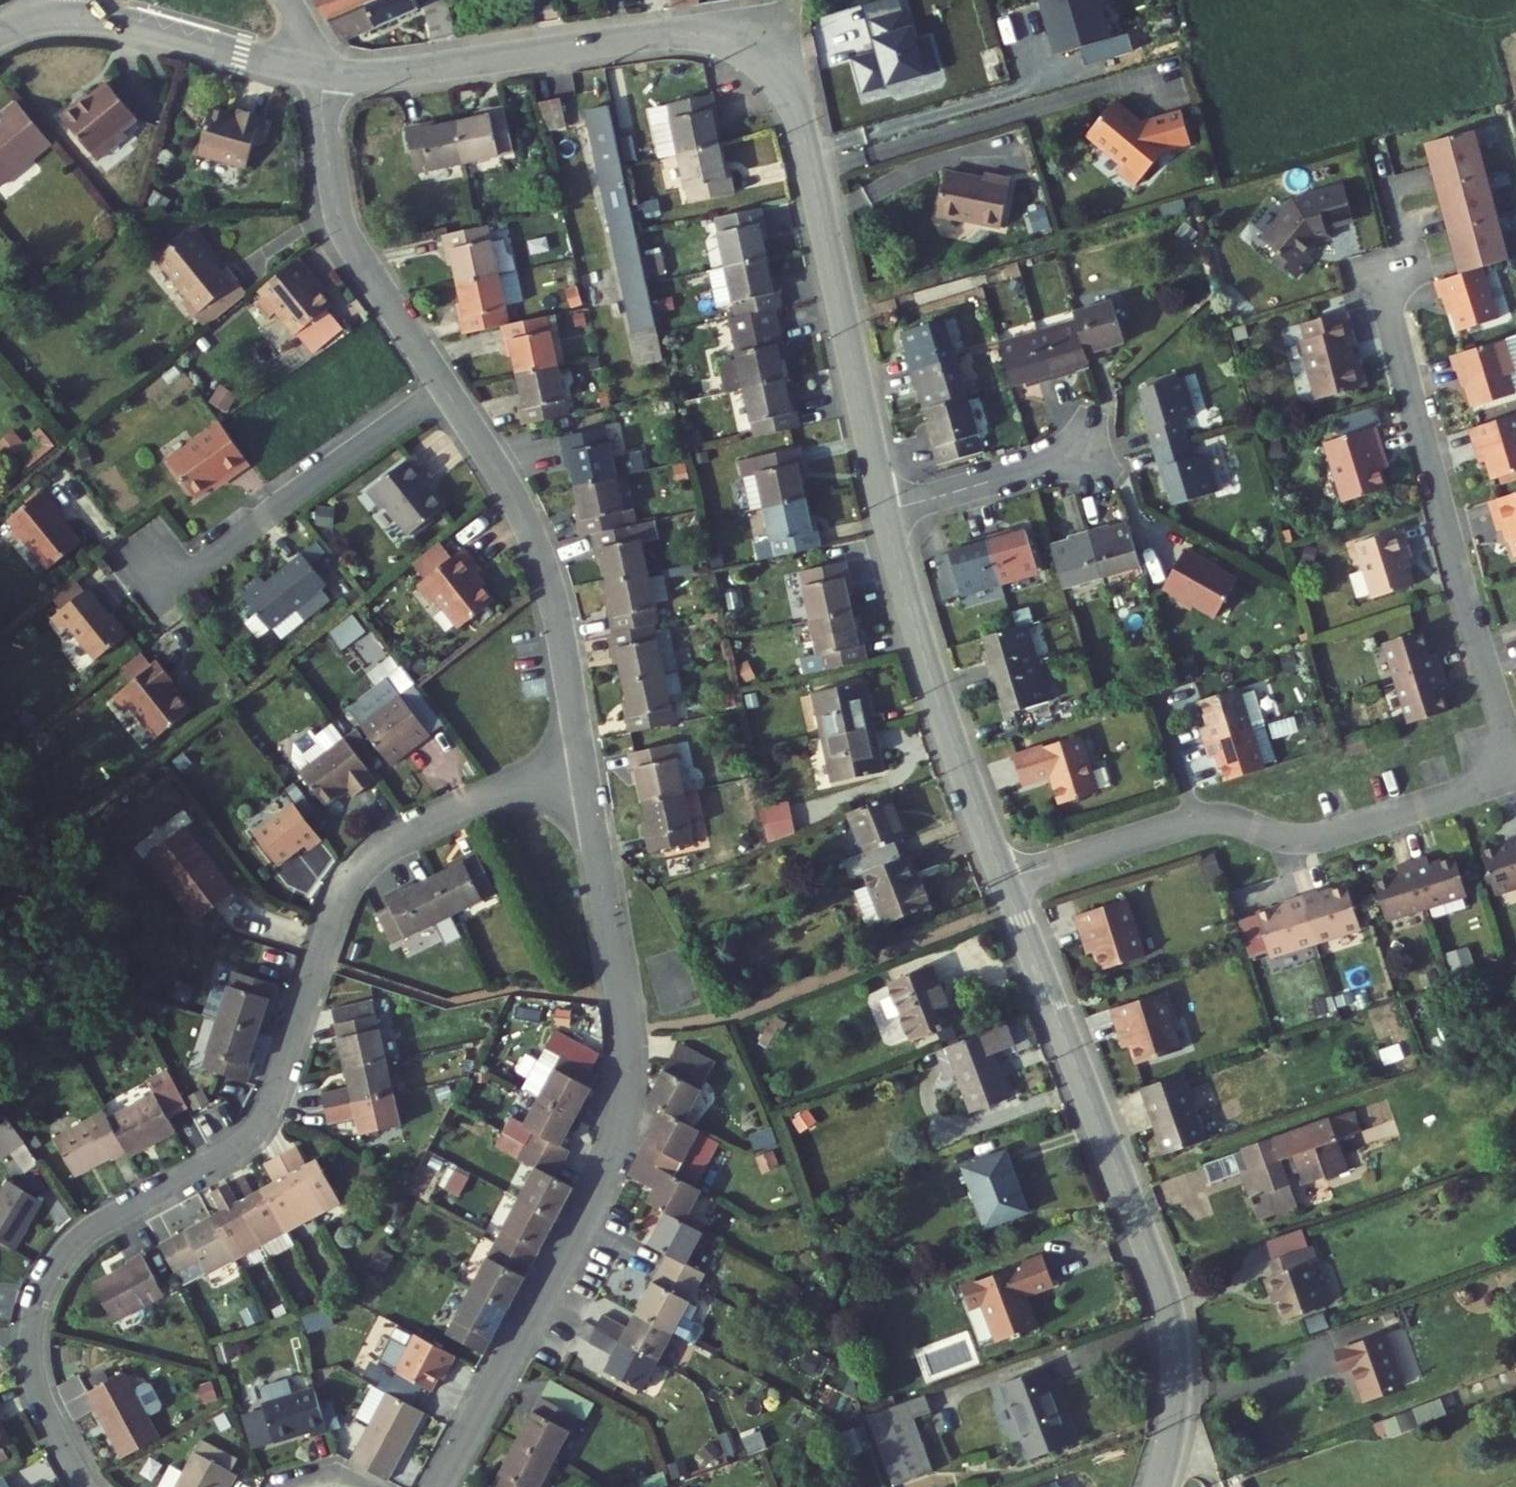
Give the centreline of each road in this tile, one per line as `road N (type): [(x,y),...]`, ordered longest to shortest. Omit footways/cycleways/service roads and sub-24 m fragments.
road 1 (residential): [(89,1486),(34,1369),(36,1315),(60,1260),(100,1224),(255,1132),(337,899),(365,860),(499,794),(583,771)]
road 2 (tertiary): [(886,509),(803,129),(784,84),(759,55),(733,39),(687,33),(390,74),(322,73)]
road 3 (residential): [(436,1486),(616,1140),(626,1031),(583,771)]
road 4 (tertiary): [(1158,1486),(1175,1408),(1169,1311),(1004,878)]
road 5 (residential): [(1004,878),(1197,819),(1315,838),(1515,774)]
road 6 (residential): [(1515,767),(1378,272)]
road 7 (residential): [(583,771),(536,545),(444,387)]
road 8 (tertiary): [(1004,878),(944,719),(886,509)]
road 9 (residential): [(444,387),(153,599)]
road 10 (residential): [(444,387),(342,223),(322,73)]
road 11 (tertiary): [(31,20),(106,19),(322,73)]
road 12 (residential): [(886,509),(1092,449)]

